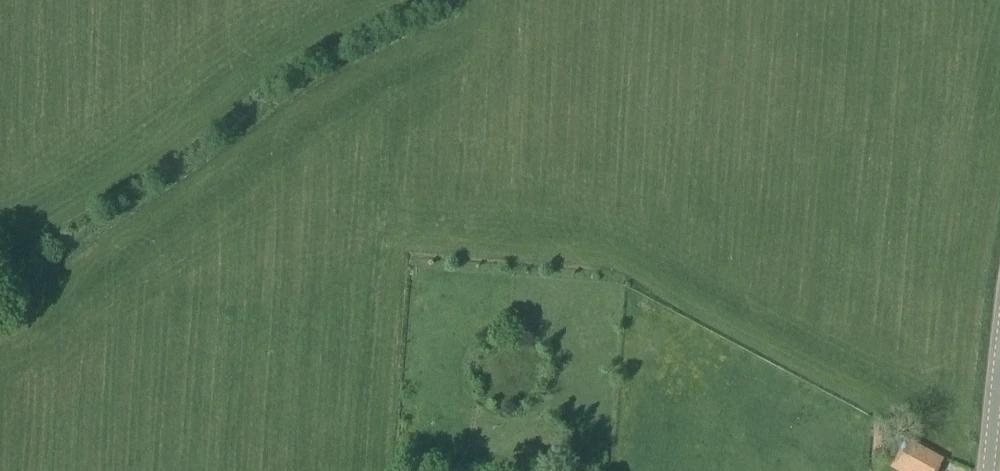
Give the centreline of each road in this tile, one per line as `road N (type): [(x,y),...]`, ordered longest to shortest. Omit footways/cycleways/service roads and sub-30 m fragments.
road 1 (tertiary): [(989,470),(999,350)]

